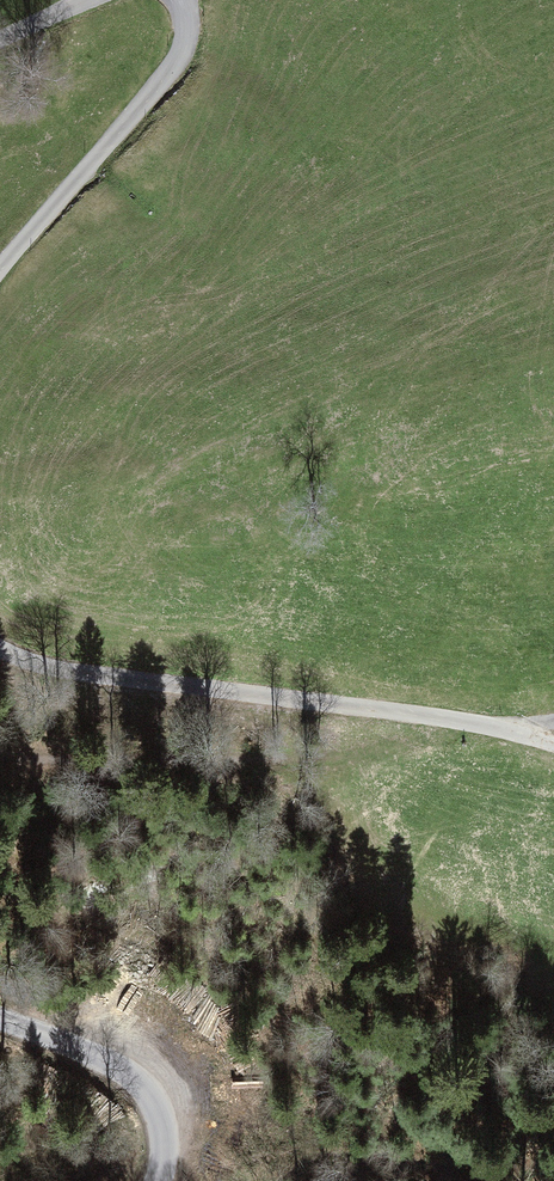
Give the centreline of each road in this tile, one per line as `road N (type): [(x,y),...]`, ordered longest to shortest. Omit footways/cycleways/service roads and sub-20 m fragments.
road 1 (track): [(553,745),(436,718),(63,668),(0,648)]
road 2 (track): [(0,269),(182,59),(185,0)]
road 3 (unclassified): [(163,1180),(167,1136),(151,1099),(127,1074),(0,1018)]

